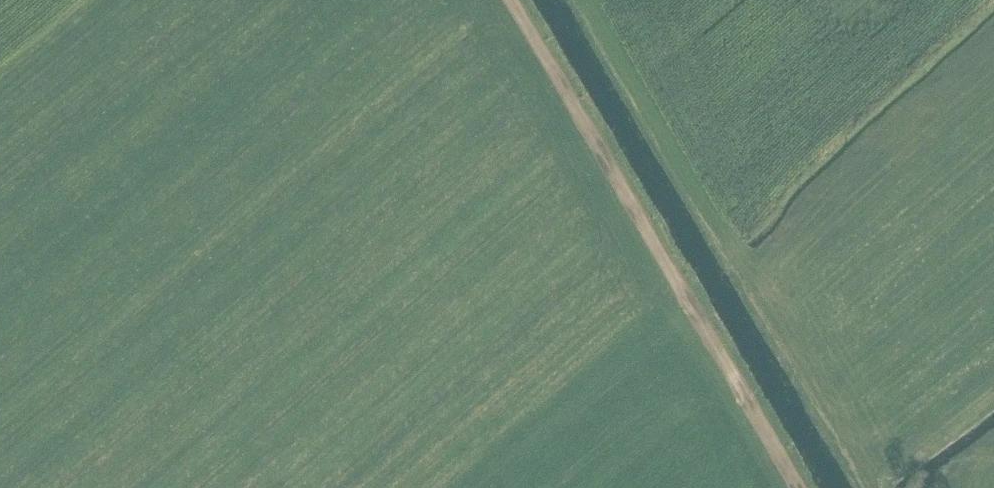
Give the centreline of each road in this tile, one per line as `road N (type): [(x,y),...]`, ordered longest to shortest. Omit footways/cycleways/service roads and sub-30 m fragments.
road 1 (track): [(513,0),(800,487)]

